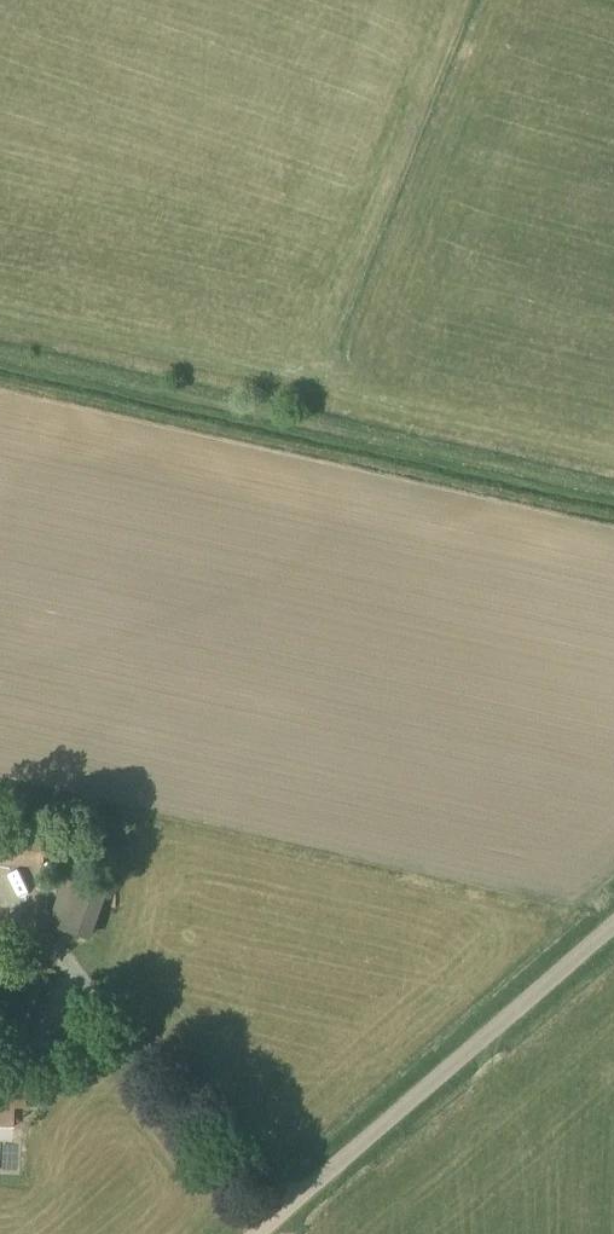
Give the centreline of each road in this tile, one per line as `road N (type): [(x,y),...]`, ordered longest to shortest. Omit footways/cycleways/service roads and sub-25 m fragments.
road 1 (unclassified): [(267,1233),(613,924)]

